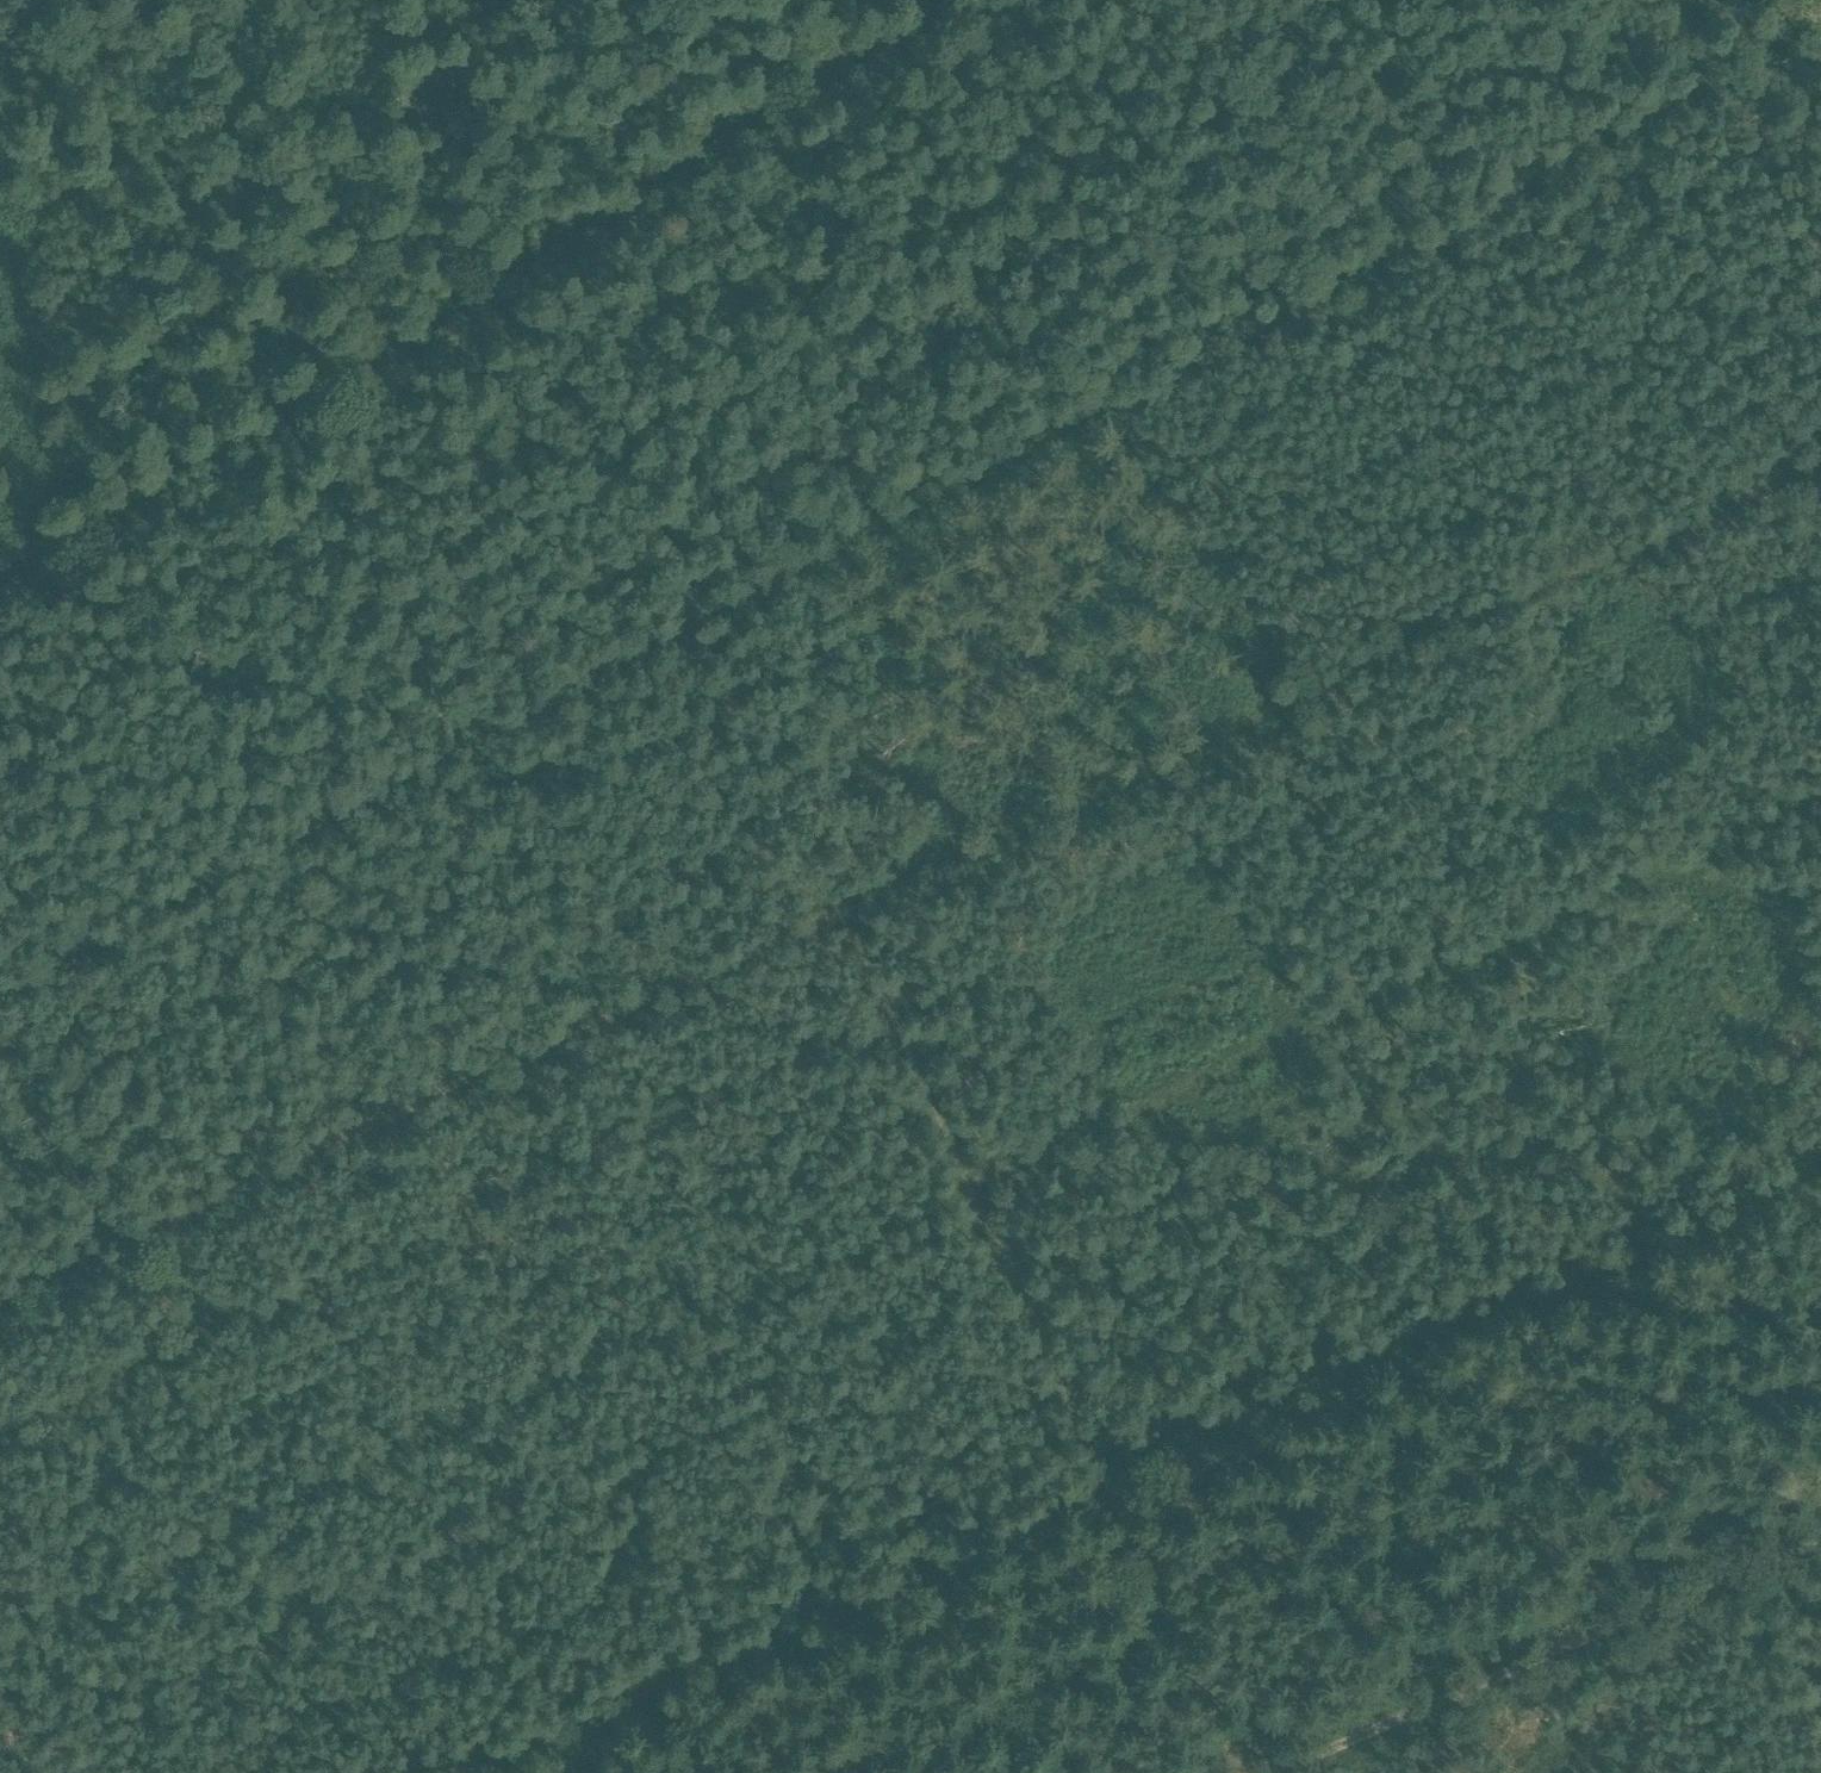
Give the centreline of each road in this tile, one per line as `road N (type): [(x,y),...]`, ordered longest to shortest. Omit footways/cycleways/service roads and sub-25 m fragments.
road 1 (track): [(1237,320),(6,989)]
road 2 (track): [(0,597),(949,0)]
road 3 (track): [(1247,1772),(1820,1524)]
road 4 (track): [(1703,66),(1378,243)]
road 5 (track): [(1820,185),(1703,66)]
road 6 (track): [(1378,243),(1237,320)]

